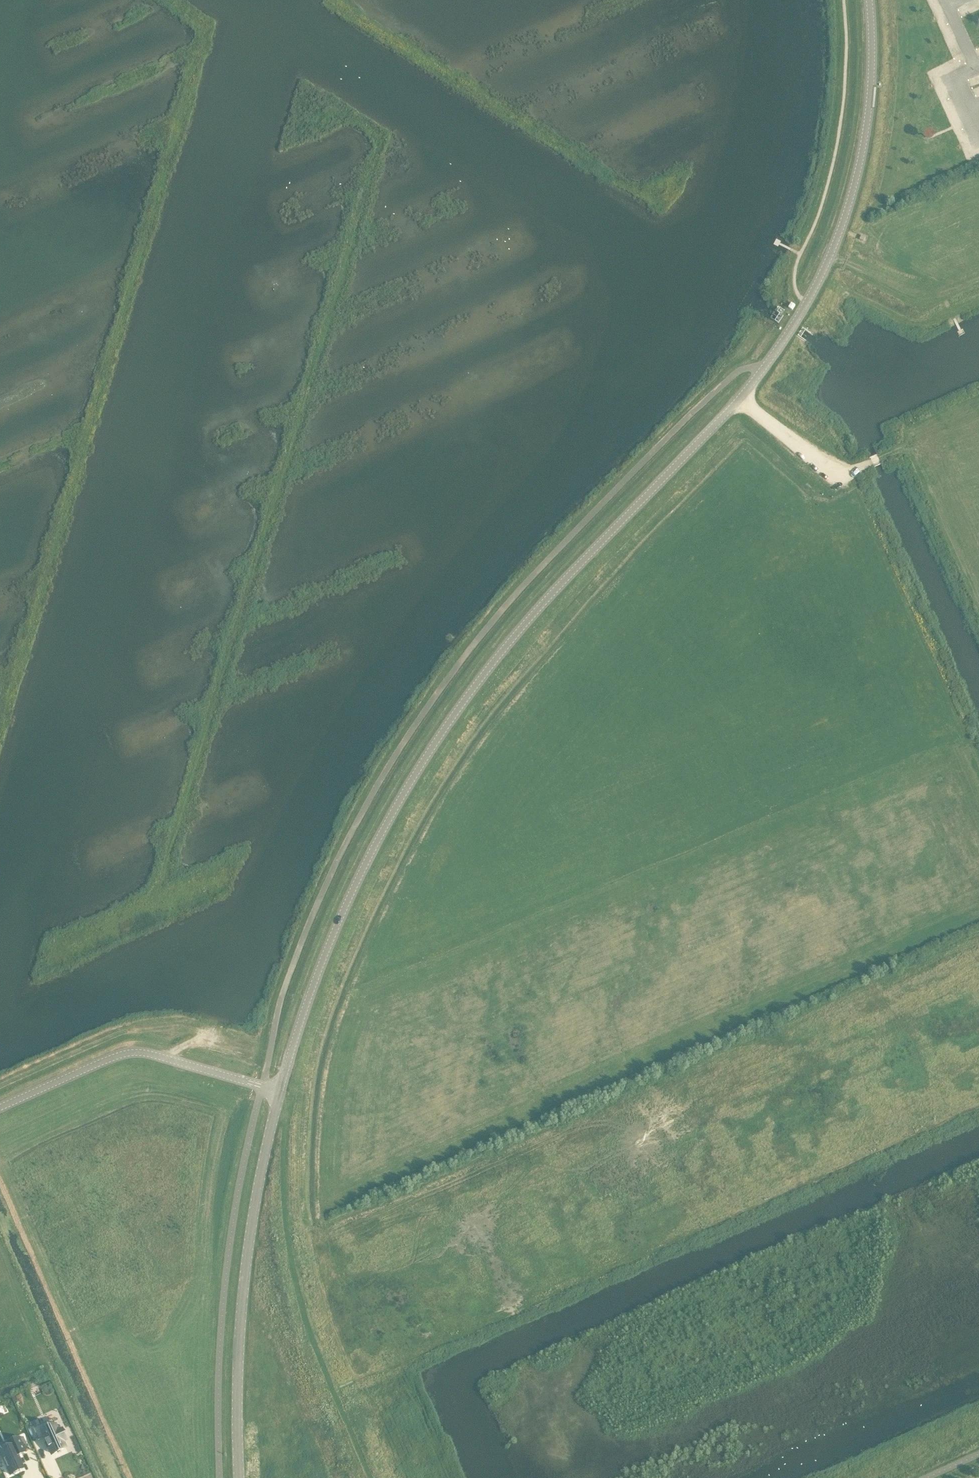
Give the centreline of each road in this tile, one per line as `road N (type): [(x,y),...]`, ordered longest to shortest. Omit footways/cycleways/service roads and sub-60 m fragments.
road 1 (unclassified): [(870,0),(868,117),(828,261),(740,398),(561,584),(442,732),(338,922),(280,1090)]
road 2 (unclassified): [(239,1477),(241,1316),(280,1090)]
road 3 (track): [(910,448),(836,475),(740,398)]

